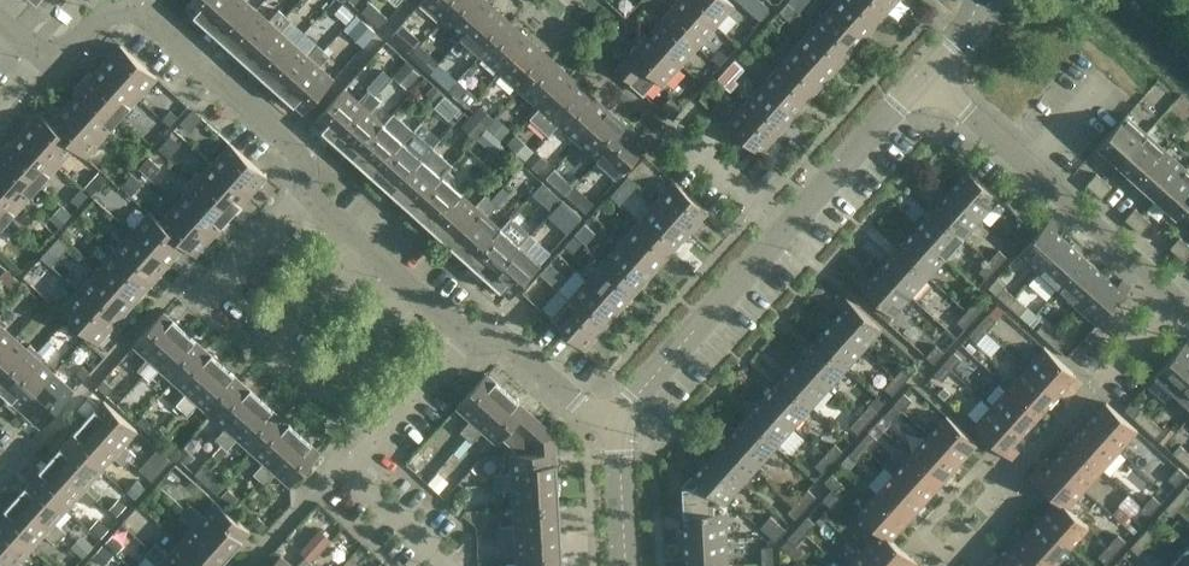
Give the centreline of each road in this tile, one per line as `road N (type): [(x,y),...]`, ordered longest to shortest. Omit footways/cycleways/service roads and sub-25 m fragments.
road 1 (residential): [(621,420),(507,338),(457,336),(291,187),(290,138),(129,0)]
road 2 (residential): [(621,420),(918,80)]
road 3 (residential): [(1188,316),(918,80)]
road 4 (residential): [(623,565),(621,420)]

